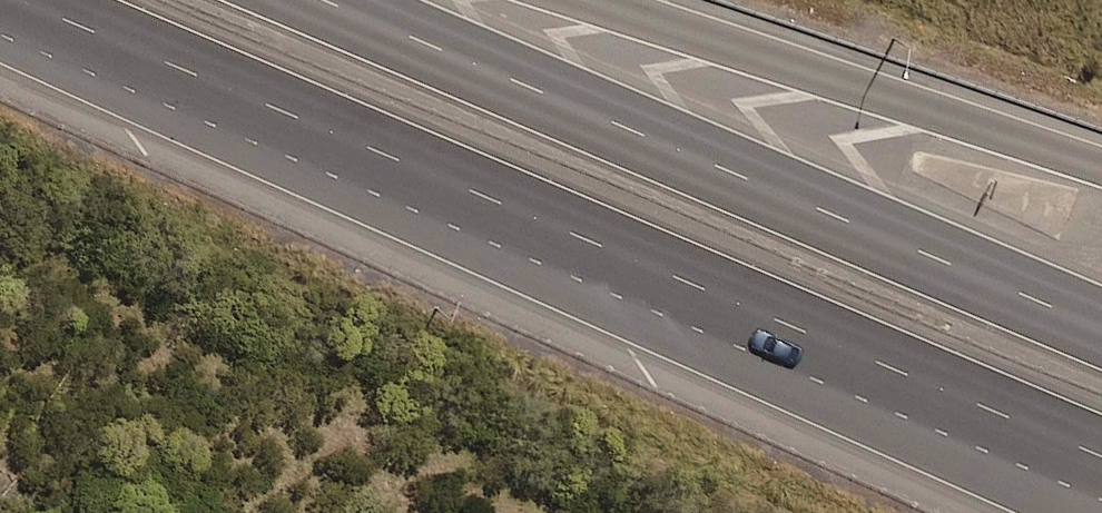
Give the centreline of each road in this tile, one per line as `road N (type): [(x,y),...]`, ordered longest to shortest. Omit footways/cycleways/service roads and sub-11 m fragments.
road 1 (motorway): [(1101,455),(281,115)]
road 2 (motorway): [(311,0),(1101,333)]
road 3 (motorway): [(1031,512),(359,192),(281,115)]
road 4 (motorway): [(579,0),(1101,170)]
road 5 (motorway): [(281,115),(14,0)]

